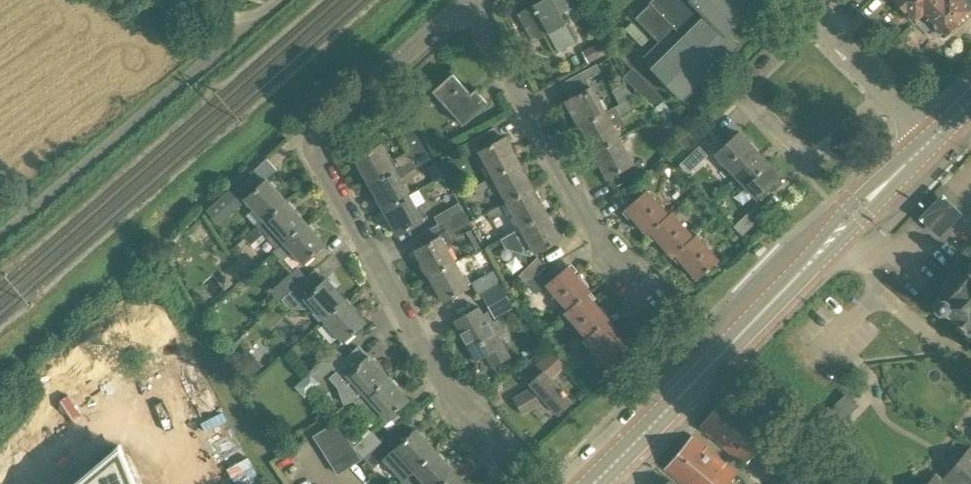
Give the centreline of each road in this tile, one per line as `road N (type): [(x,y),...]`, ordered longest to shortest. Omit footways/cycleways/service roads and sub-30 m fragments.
road 1 (residential): [(508,470),(454,407),(321,177),(317,140),(464,7)]
road 2 (secondary): [(593,483),(929,141)]
road 3 (residential): [(649,295),(598,242),(464,7)]
road 4 (unclassified): [(0,238),(261,17)]
road 5 (residential): [(812,22),(750,79),(747,95),(802,162),(814,163),(887,96)]

